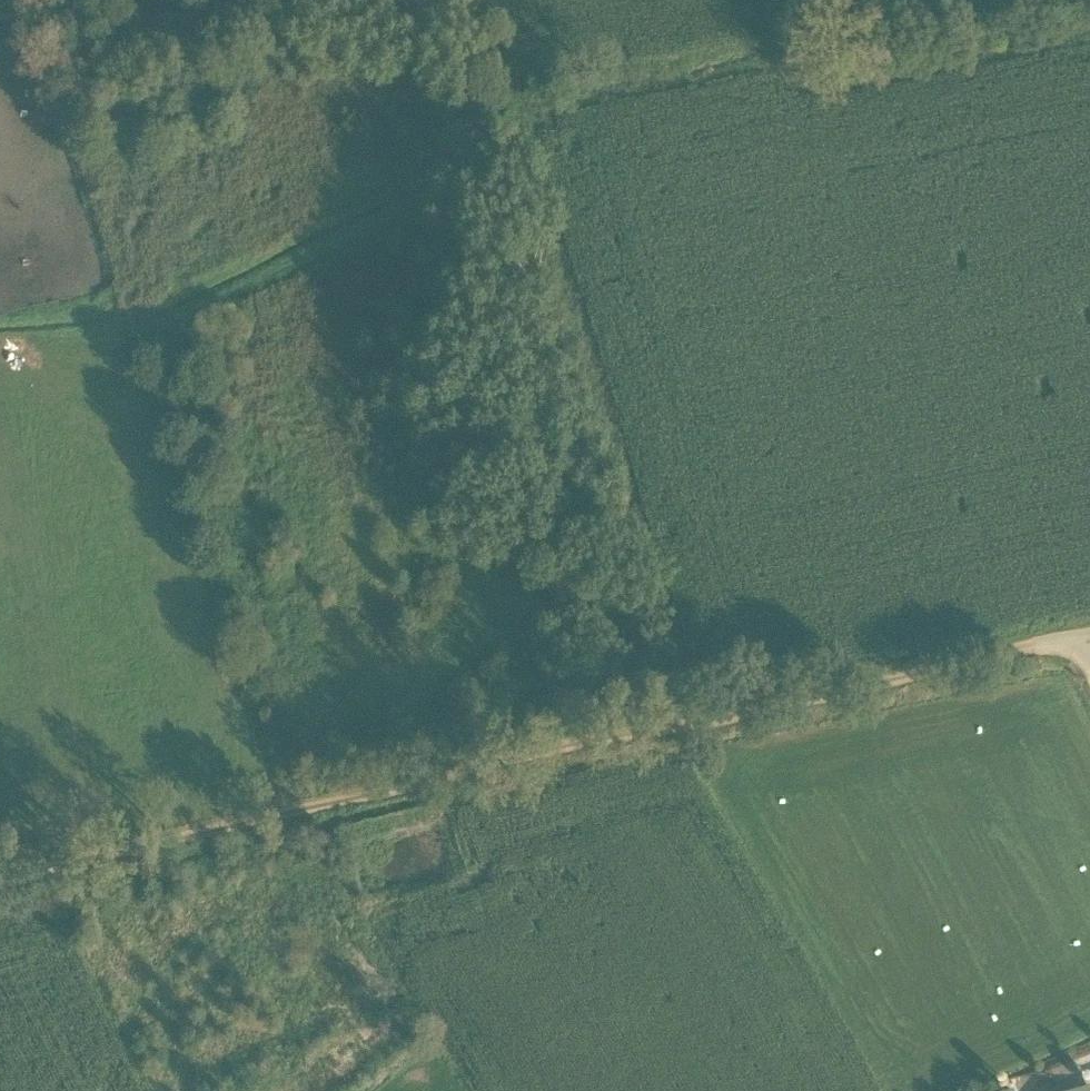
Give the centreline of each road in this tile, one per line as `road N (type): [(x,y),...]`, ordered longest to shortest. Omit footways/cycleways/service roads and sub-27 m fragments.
road 1 (track): [(0,879),(1036,647)]

